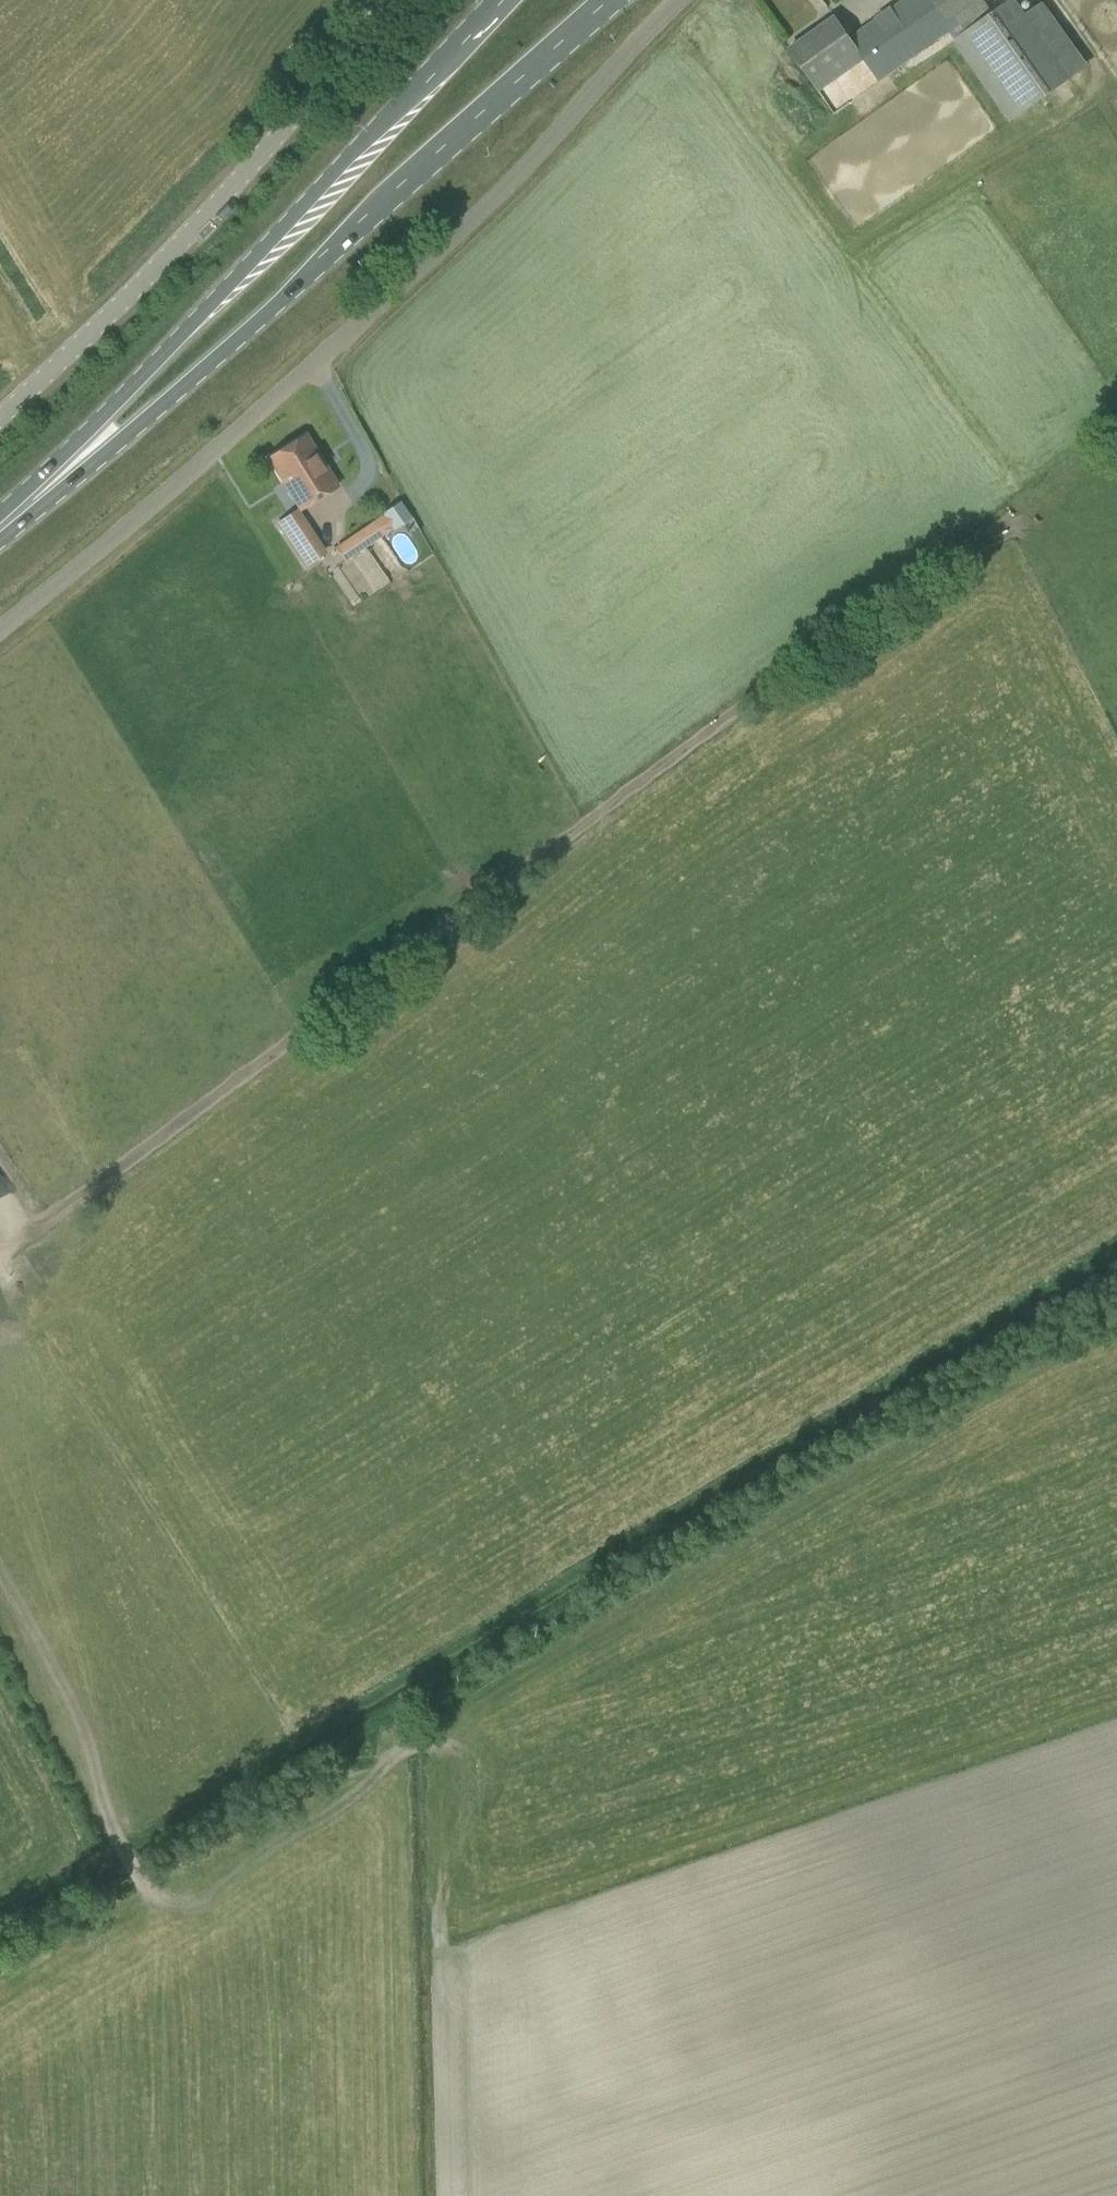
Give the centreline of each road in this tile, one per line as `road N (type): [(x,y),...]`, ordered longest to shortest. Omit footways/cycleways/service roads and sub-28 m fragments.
road 1 (unclassified): [(679,0),(415,274),(0,627)]
road 2 (primary): [(9,521),(147,414),(610,0)]
road 3 (primary): [(499,0),(9,521)]
road 4 (unclassified): [(0,417),(193,237),(307,108),(388,0)]

